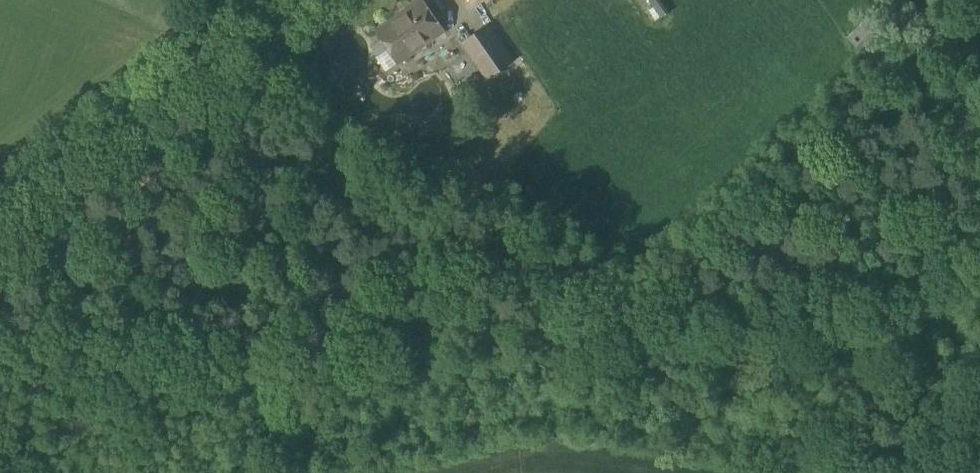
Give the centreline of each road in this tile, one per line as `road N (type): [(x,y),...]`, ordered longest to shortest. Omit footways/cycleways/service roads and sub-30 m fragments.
road 1 (tertiary): [(0,211),(307,0)]

